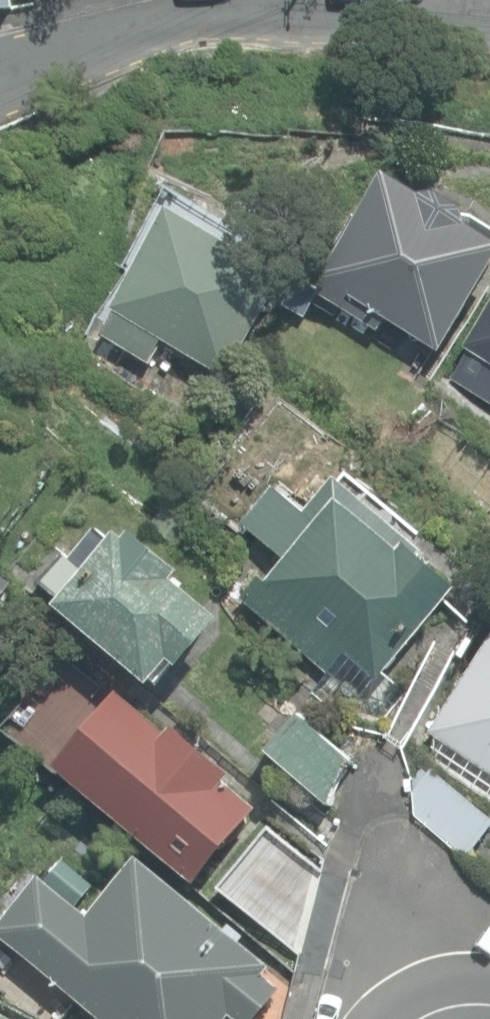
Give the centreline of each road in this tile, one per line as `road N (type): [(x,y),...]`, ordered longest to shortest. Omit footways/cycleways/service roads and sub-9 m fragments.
road 1 (residential): [(489,25),(212,7),(79,38),(0,69)]

